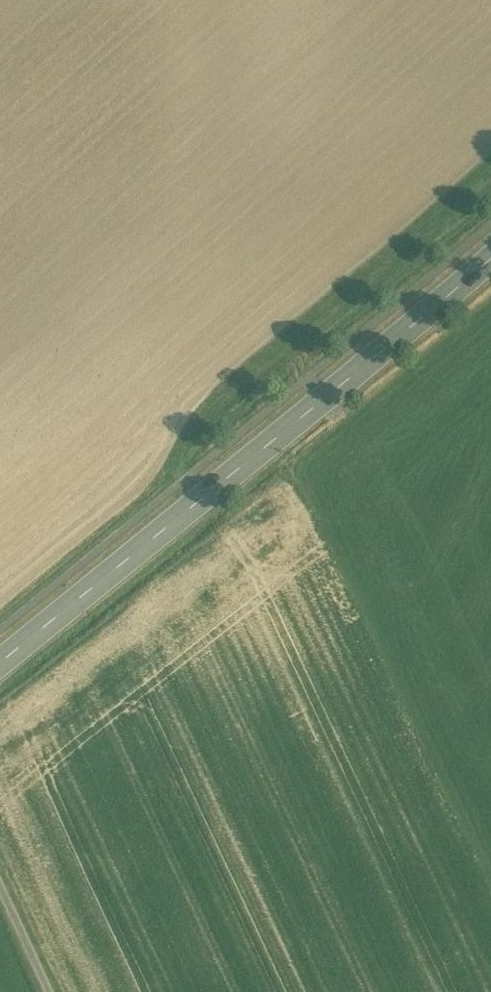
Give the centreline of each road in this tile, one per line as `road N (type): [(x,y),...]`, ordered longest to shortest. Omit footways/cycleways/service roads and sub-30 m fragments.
road 1 (tertiary): [(0,662),(490,258)]

